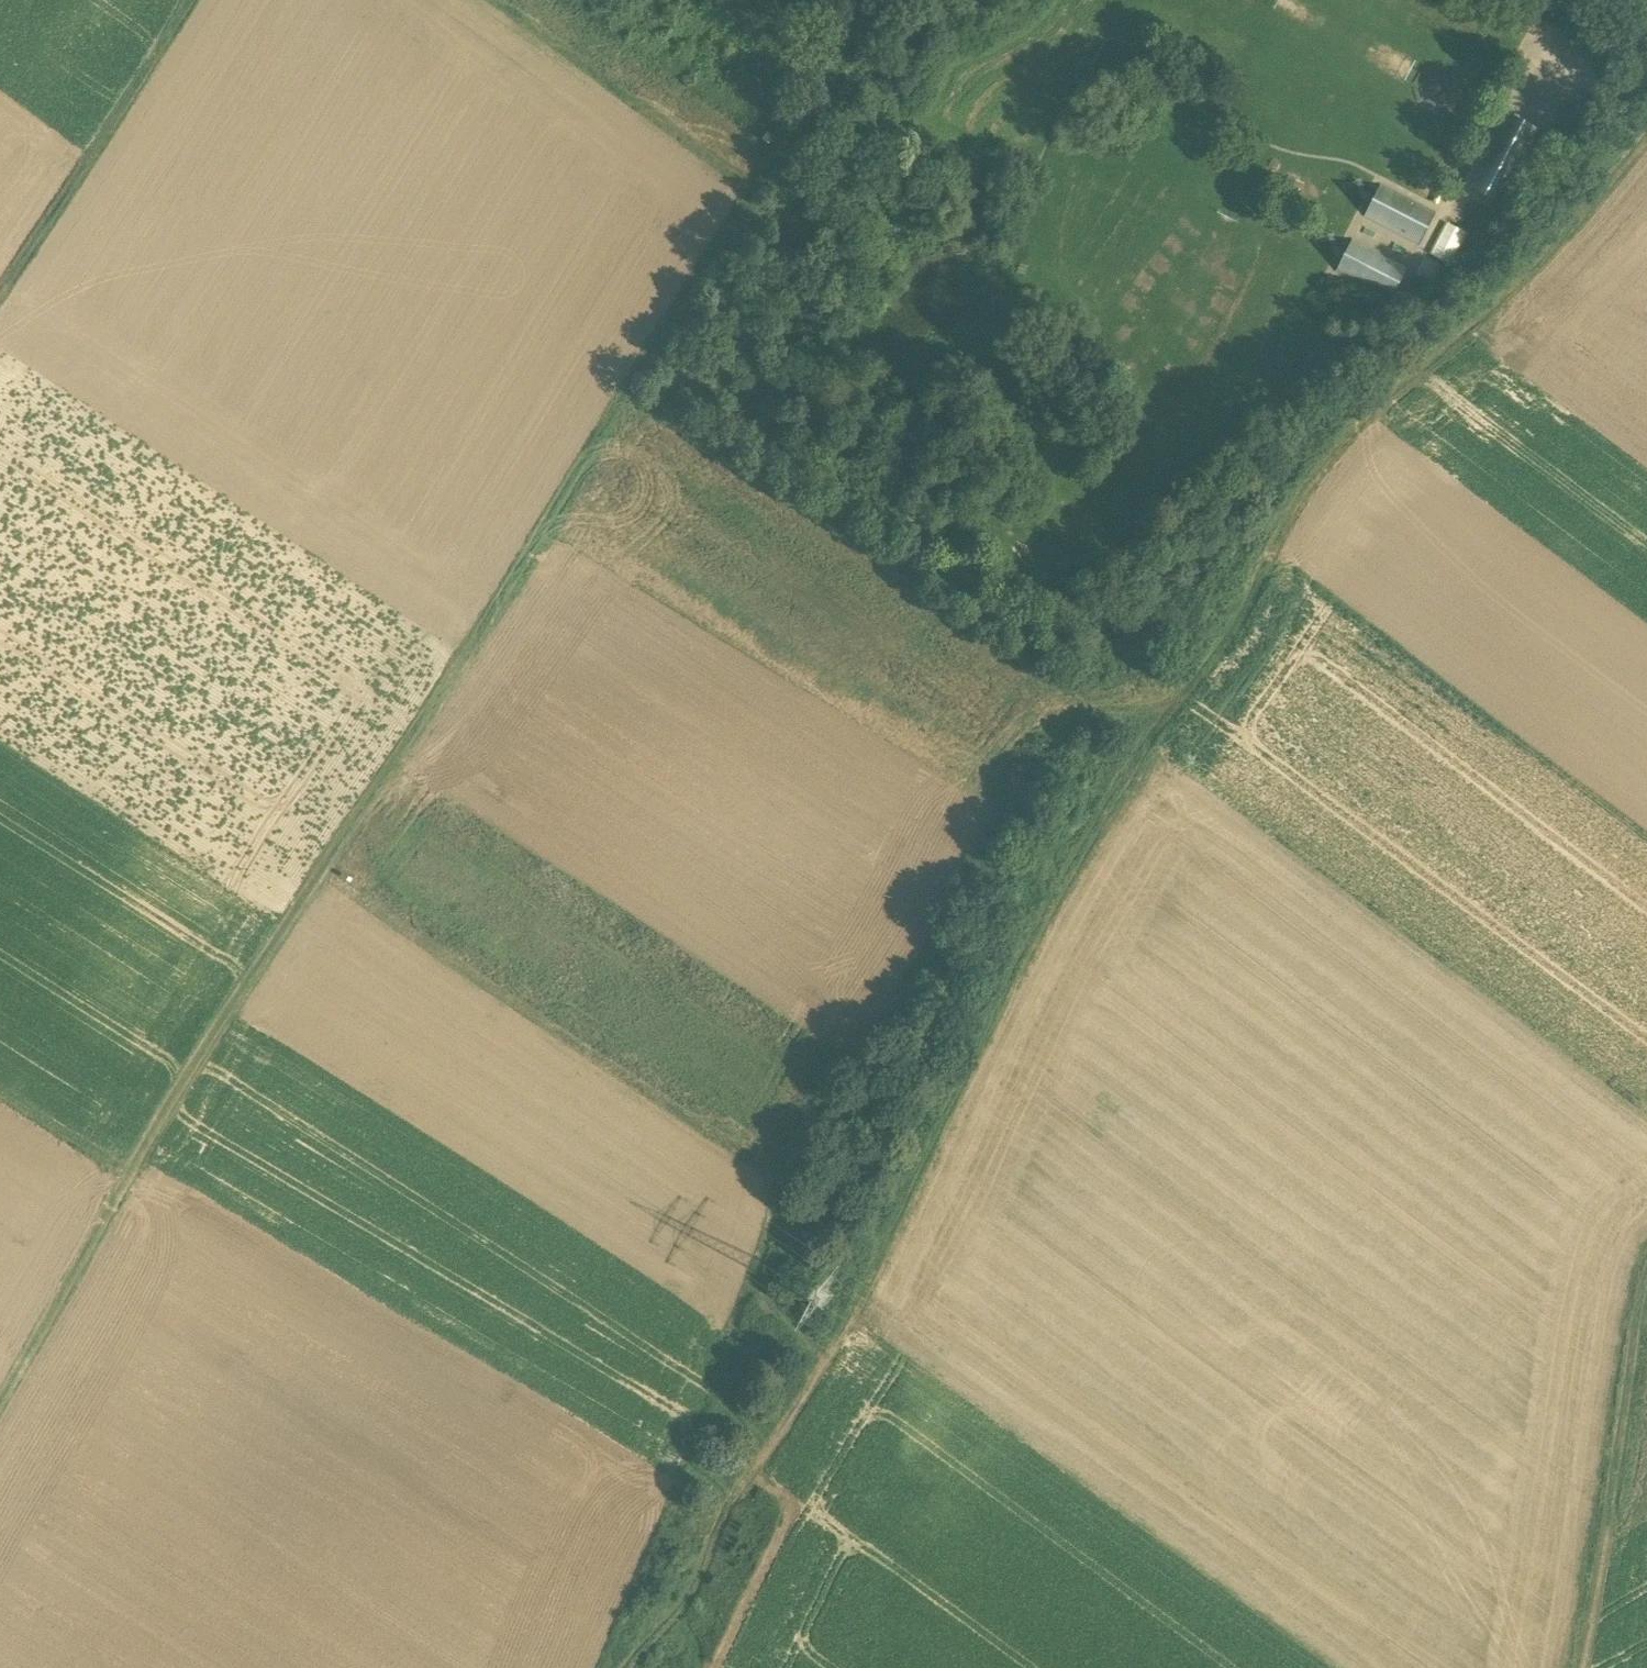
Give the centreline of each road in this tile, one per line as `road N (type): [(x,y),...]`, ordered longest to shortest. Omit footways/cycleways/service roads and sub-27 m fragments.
road 1 (track): [(1646,136),(1563,237),(1433,367),(1344,442),(1270,546),(1267,619),(1250,651),(1164,754),(1002,1014),(847,1336),(683,1575),(648,1667)]
road 2 (track): [(907,0),(127,1204),(0,1436)]
road 3 (track): [(0,338),(217,0)]
road 4 (track): [(1600,1667),(1646,1388)]
road 5 (track): [(0,1116),(127,1204)]

